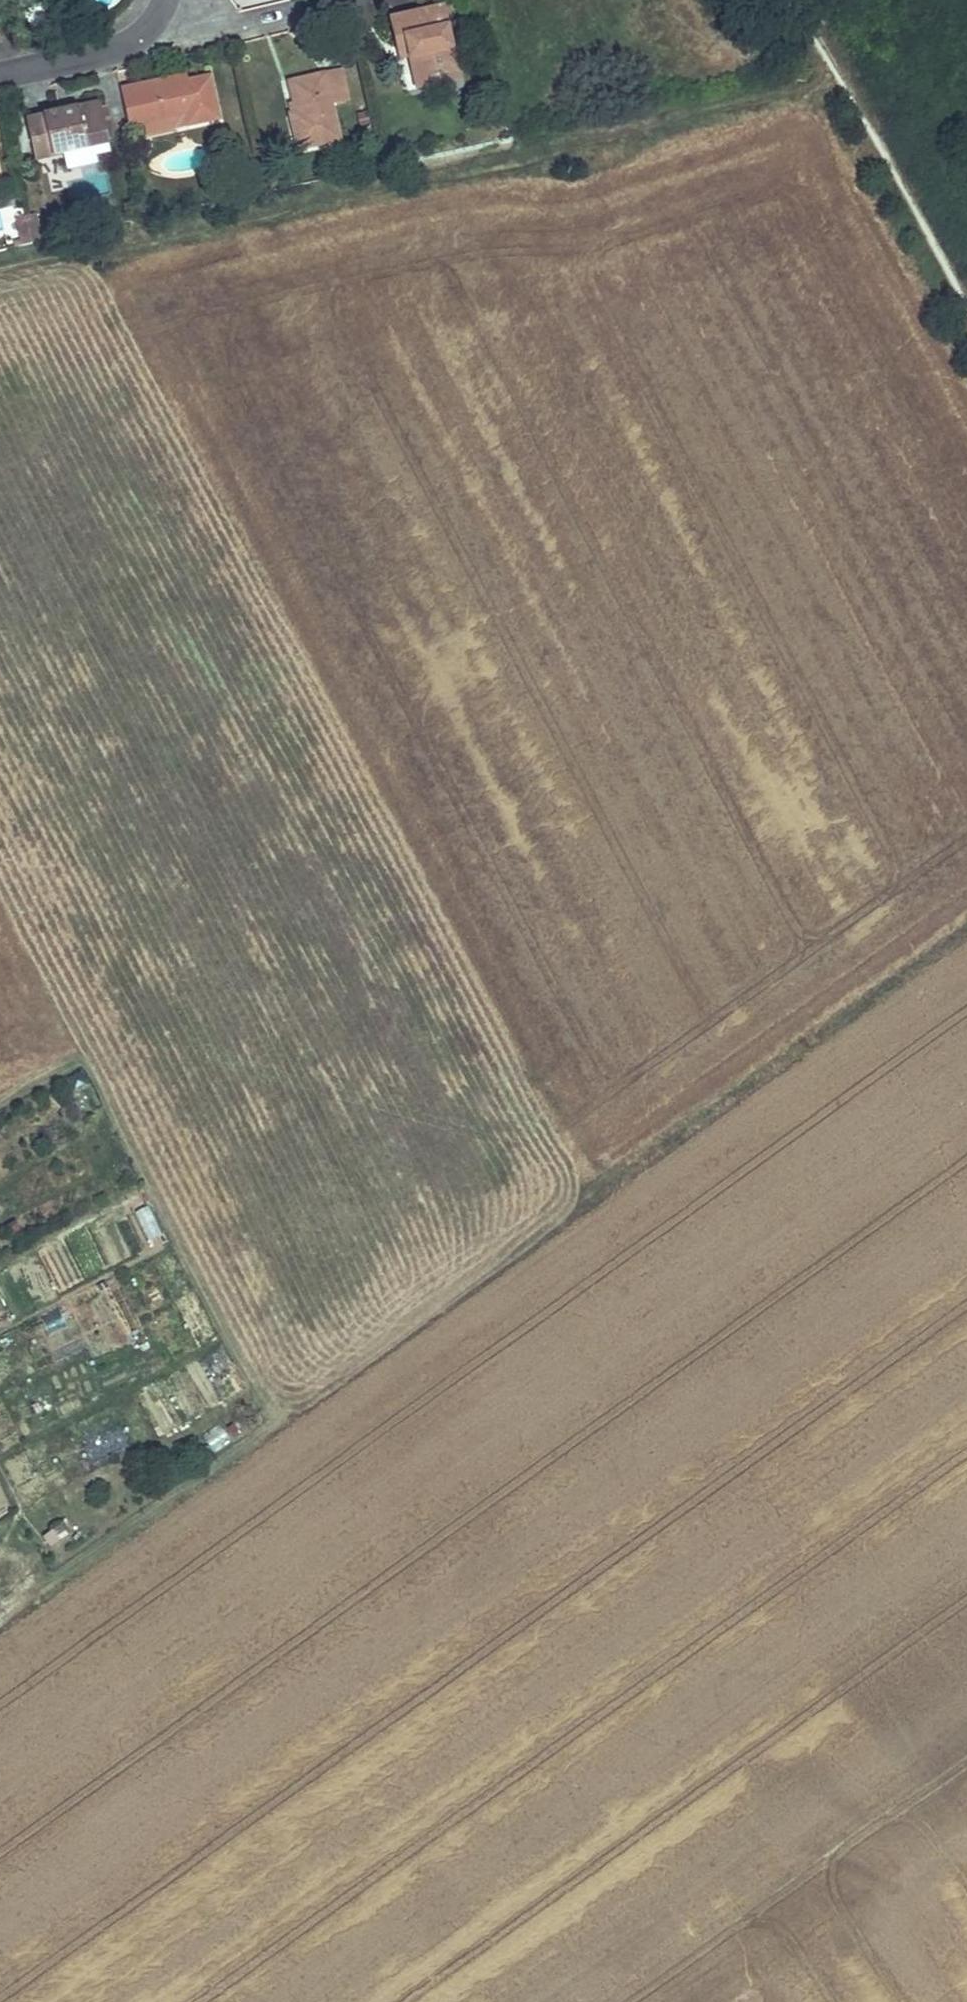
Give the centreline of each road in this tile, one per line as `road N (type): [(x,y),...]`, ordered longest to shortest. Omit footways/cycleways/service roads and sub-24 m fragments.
road 1 (track): [(0,1621),(966,925)]
road 2 (track): [(966,314),(792,0)]
road 3 (residential): [(0,77),(123,49),(160,15),(163,0)]

